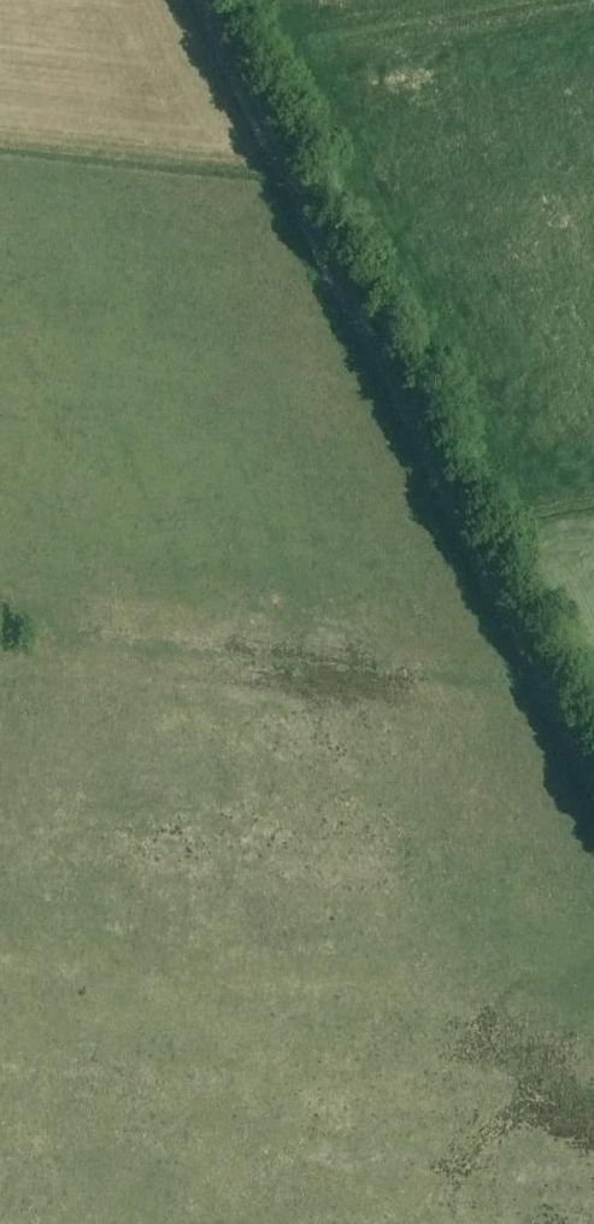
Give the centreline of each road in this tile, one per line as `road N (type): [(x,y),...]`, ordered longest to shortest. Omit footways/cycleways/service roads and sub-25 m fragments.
road 1 (track): [(200,0),(593,795)]

